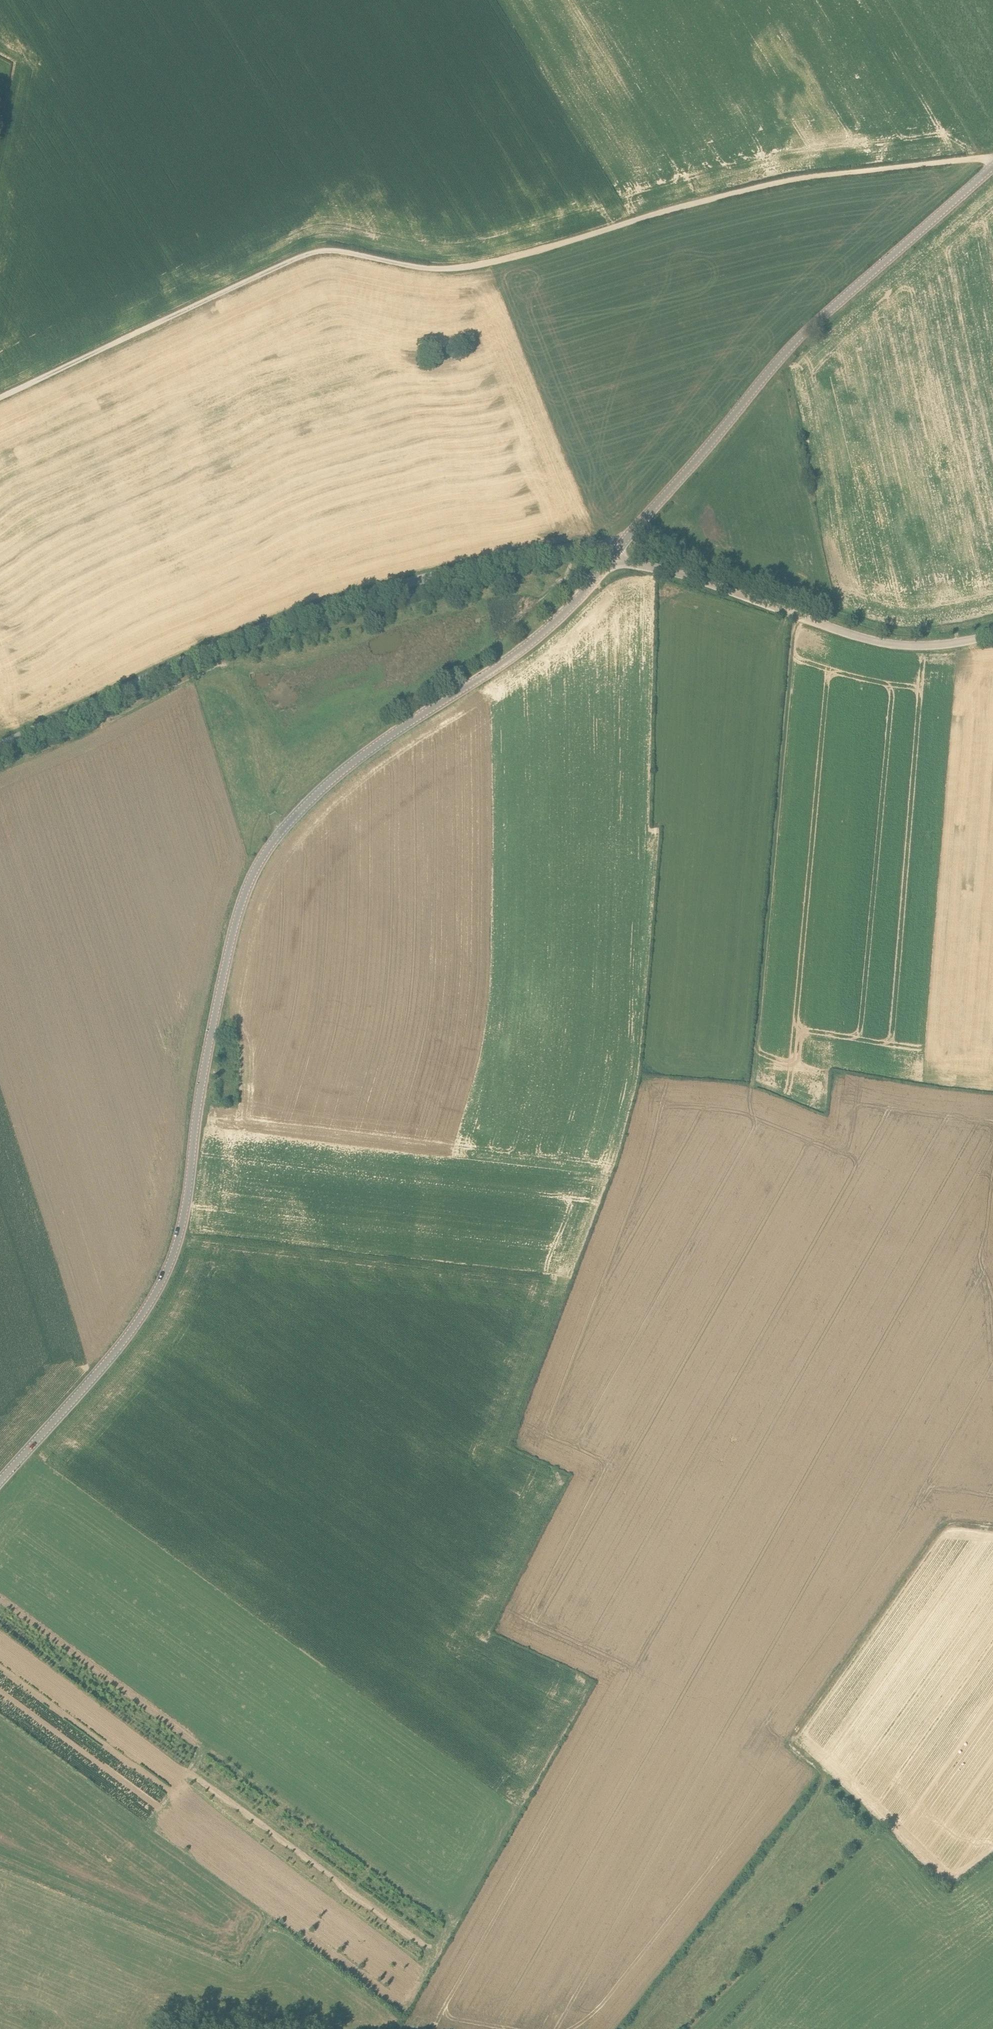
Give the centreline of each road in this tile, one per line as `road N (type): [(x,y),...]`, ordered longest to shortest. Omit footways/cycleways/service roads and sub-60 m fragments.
road 1 (tertiary): [(0,1480),(125,1338),(168,1266),(229,947),(263,855),(346,768),(528,645),(612,559)]
road 2 (track): [(992,157),(778,183),(472,266),(315,252),(0,398)]
road 3 (unclassified): [(0,746),(300,614),(506,559),(619,550)]
road 4 (tertiary): [(619,550),(798,340),(992,167)]
road 5 (unclassified): [(992,634),(938,644),(879,641),(690,576),(612,559)]
road 6 (track): [(992,1524),(941,1525),(816,1700),(786,1747),(821,1772)]

